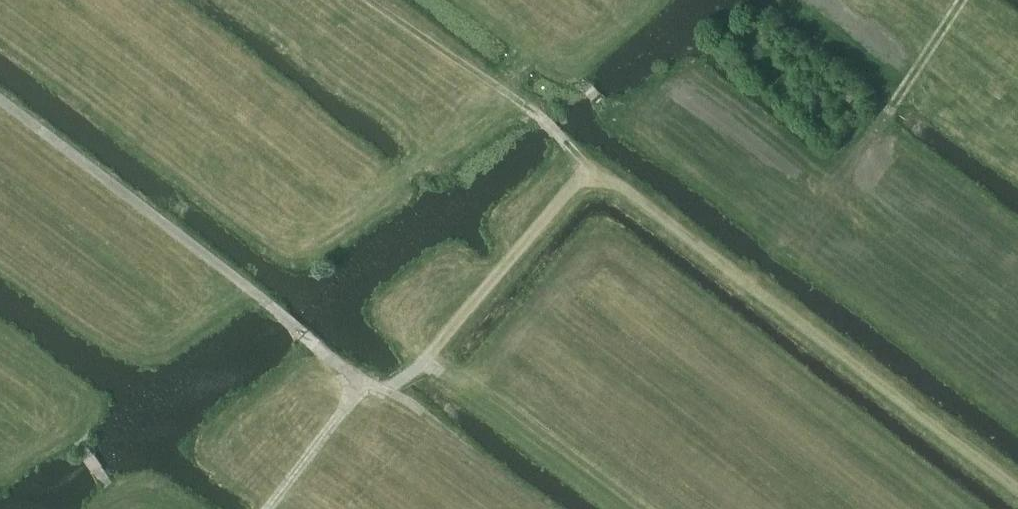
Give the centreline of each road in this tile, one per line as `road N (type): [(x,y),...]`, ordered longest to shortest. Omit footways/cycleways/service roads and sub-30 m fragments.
road 1 (track): [(1017,487),(613,182),(586,180),(391,396)]
road 2 (track): [(548,508),(322,353),(0,102)]
road 3 (track): [(867,141),(966,0)]
road 4 (track): [(276,508),(360,381)]

